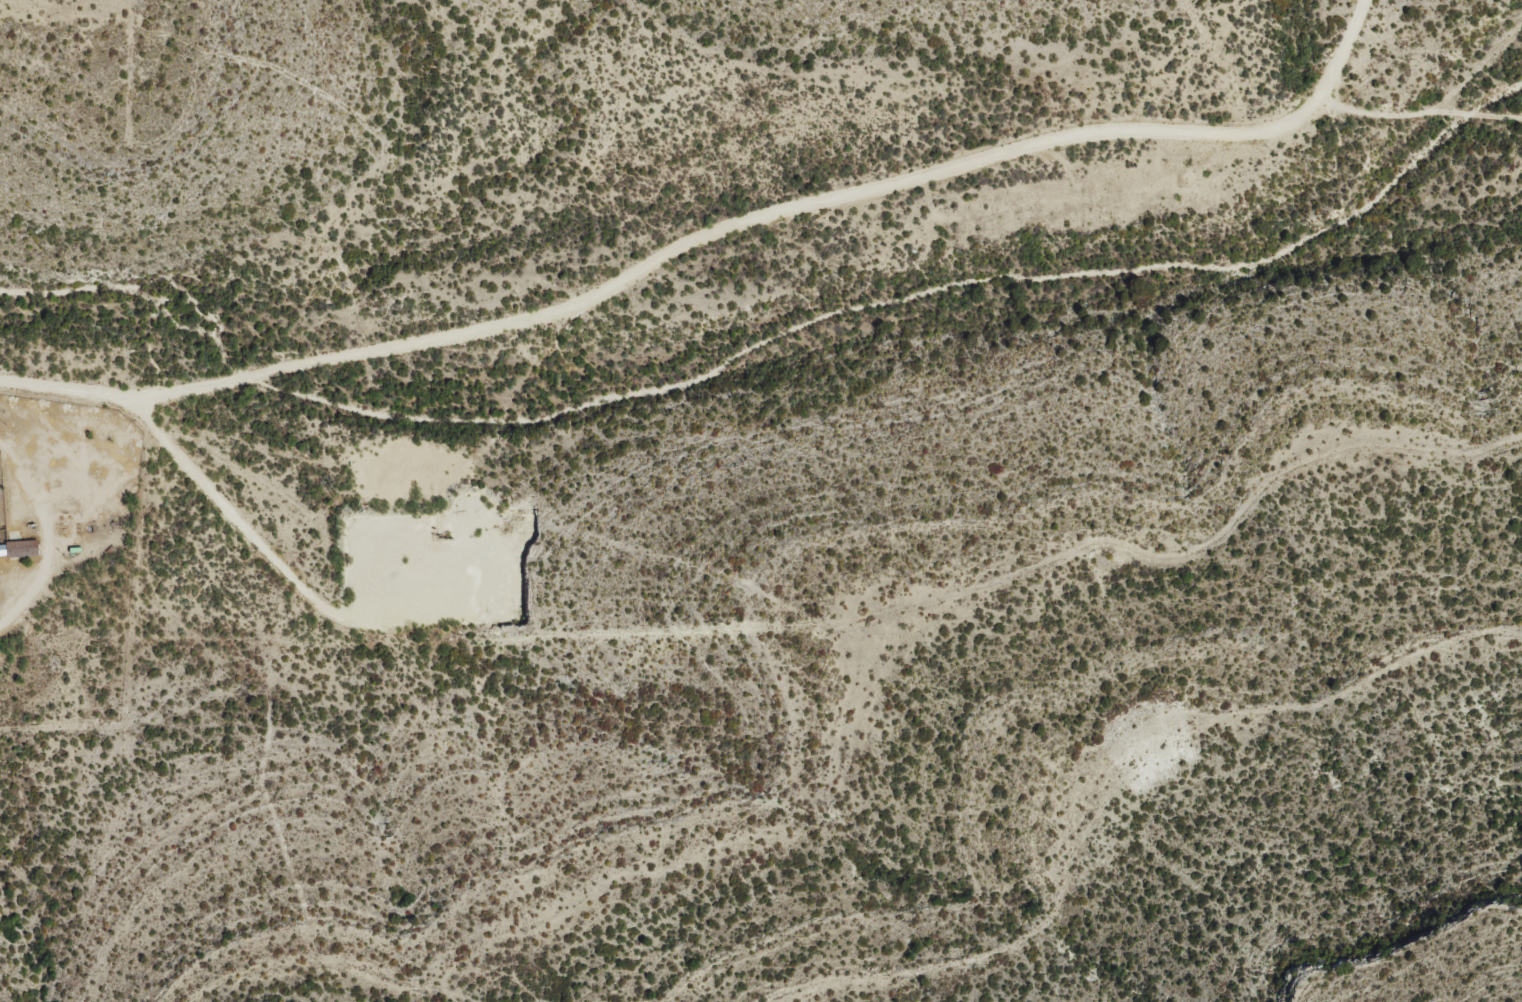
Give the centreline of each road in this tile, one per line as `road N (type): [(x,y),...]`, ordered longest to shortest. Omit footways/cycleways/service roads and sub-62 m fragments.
road 1 (track): [(0,415),(88,427),(212,422),(920,178),(1400,108),(1464,88),(1521,35)]

